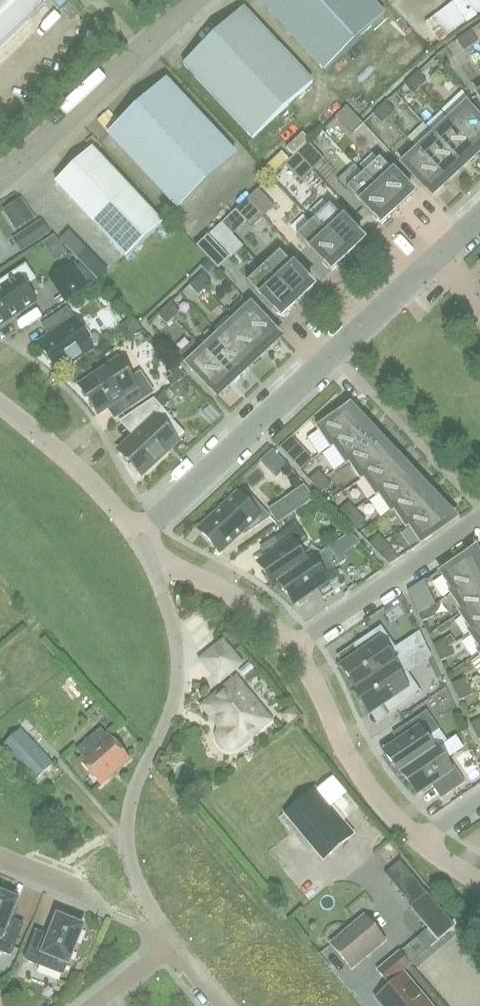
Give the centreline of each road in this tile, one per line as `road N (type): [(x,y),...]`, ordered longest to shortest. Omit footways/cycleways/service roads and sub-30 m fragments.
road 1 (residential): [(139,535),(441,253)]
road 2 (residential): [(173,937),(133,864),(128,837),(182,675),(152,563)]
road 3 (unclassified): [(193,0),(0,180)]
road 4 (residential): [(416,842),(348,754),(293,650)]
road 5 (residential): [(293,650),(479,521)]
road 6 (residential): [(139,535),(0,403)]
road 7 (residential): [(293,650),(240,599),(152,563)]

